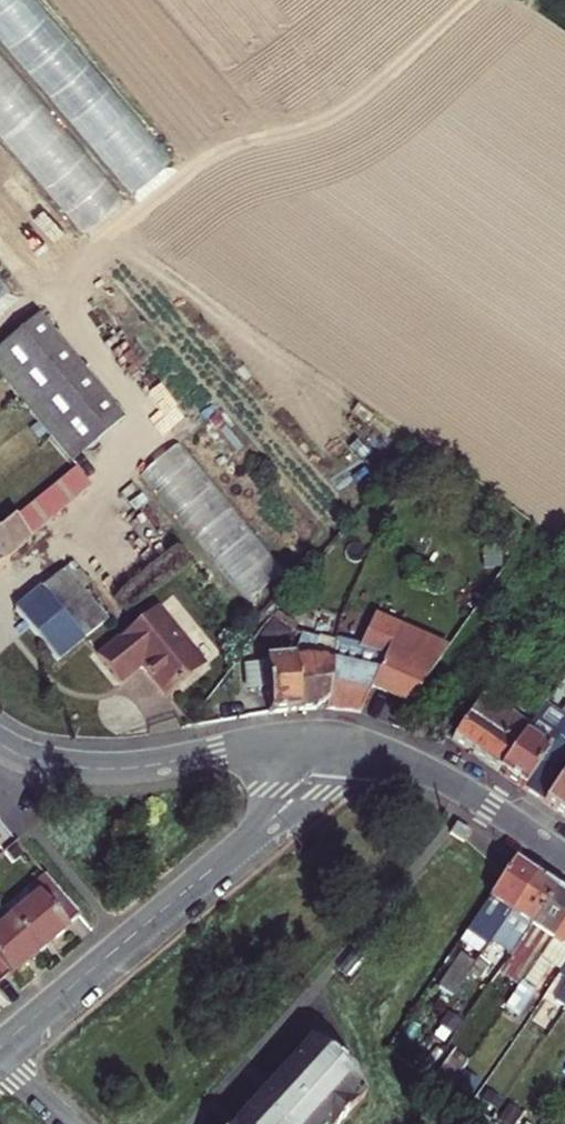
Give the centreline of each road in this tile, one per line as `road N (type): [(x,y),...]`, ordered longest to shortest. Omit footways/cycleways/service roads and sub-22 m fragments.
road 1 (tertiary): [(336,743),(279,812),(0,1047)]
road 2 (residential): [(336,743),(277,741),(109,768),(36,759),(0,742)]
road 3 (tertiary): [(564,856),(456,784),(336,743)]

